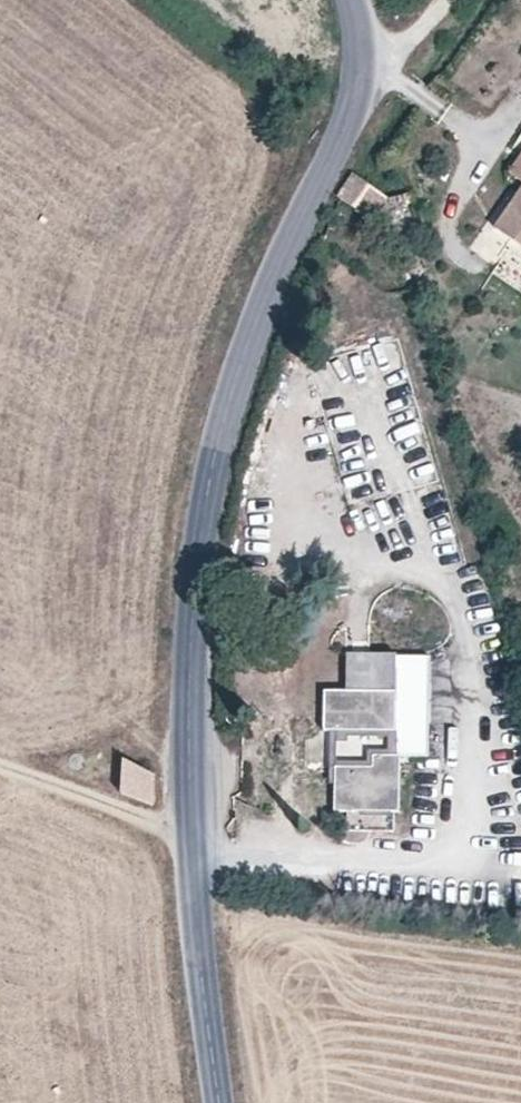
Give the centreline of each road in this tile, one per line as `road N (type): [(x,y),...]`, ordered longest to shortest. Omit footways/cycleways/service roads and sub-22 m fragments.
road 1 (tertiary): [(220,1102),(191,838),(187,688),(203,506),(250,337),(353,105),(363,56)]
road 2 (track): [(0,769),(191,838)]

